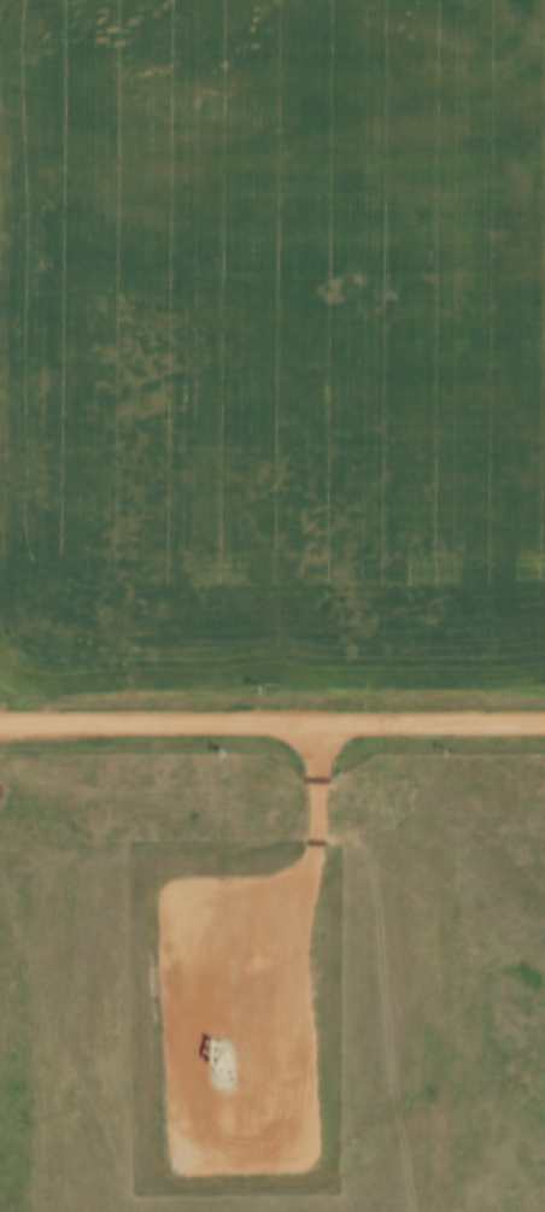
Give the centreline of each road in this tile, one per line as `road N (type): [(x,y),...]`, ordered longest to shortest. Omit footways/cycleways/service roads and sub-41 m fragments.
road 1 (residential): [(544,722),(0,727)]

